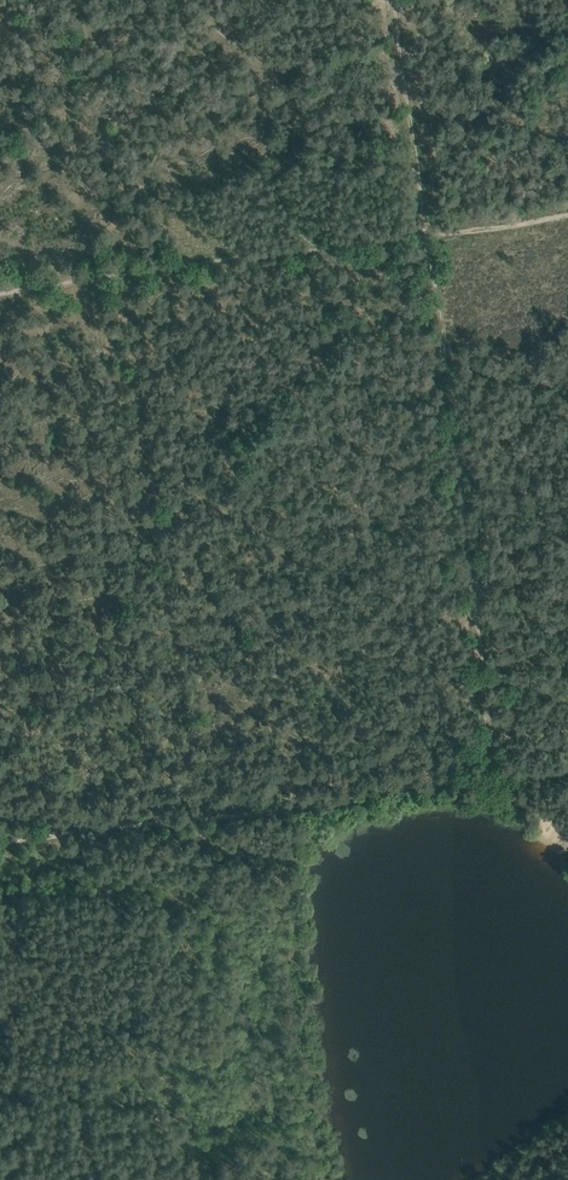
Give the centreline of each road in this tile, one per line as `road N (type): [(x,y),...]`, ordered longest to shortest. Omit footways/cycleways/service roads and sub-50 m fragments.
road 1 (track): [(493,777),(0,845)]

